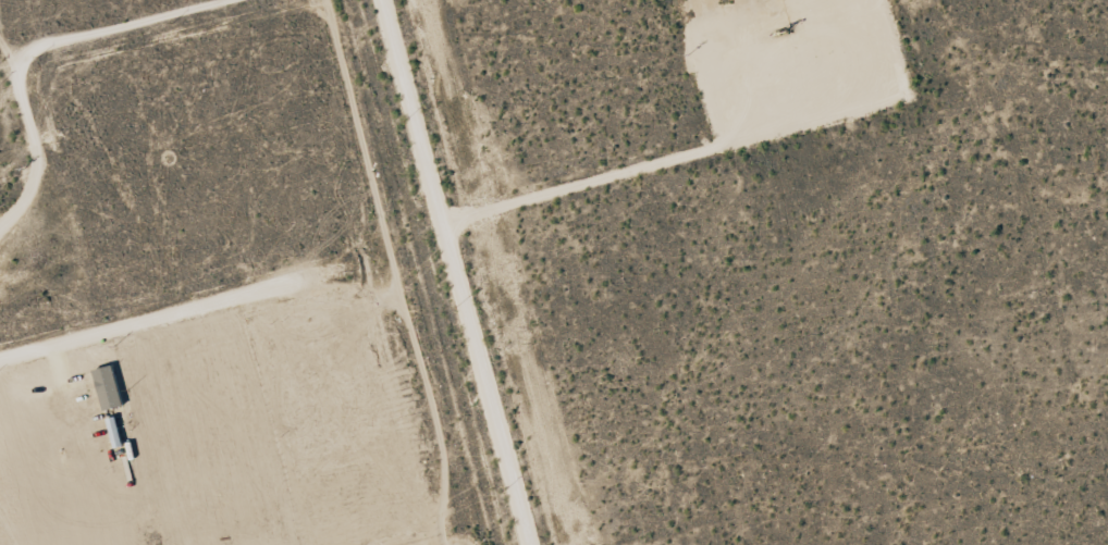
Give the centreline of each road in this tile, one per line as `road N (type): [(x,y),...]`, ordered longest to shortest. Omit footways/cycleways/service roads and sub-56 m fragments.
road 1 (residential): [(468,544),(321,0)]
road 2 (track): [(394,0),(541,544)]
road 3 (residential): [(0,360),(392,258)]

